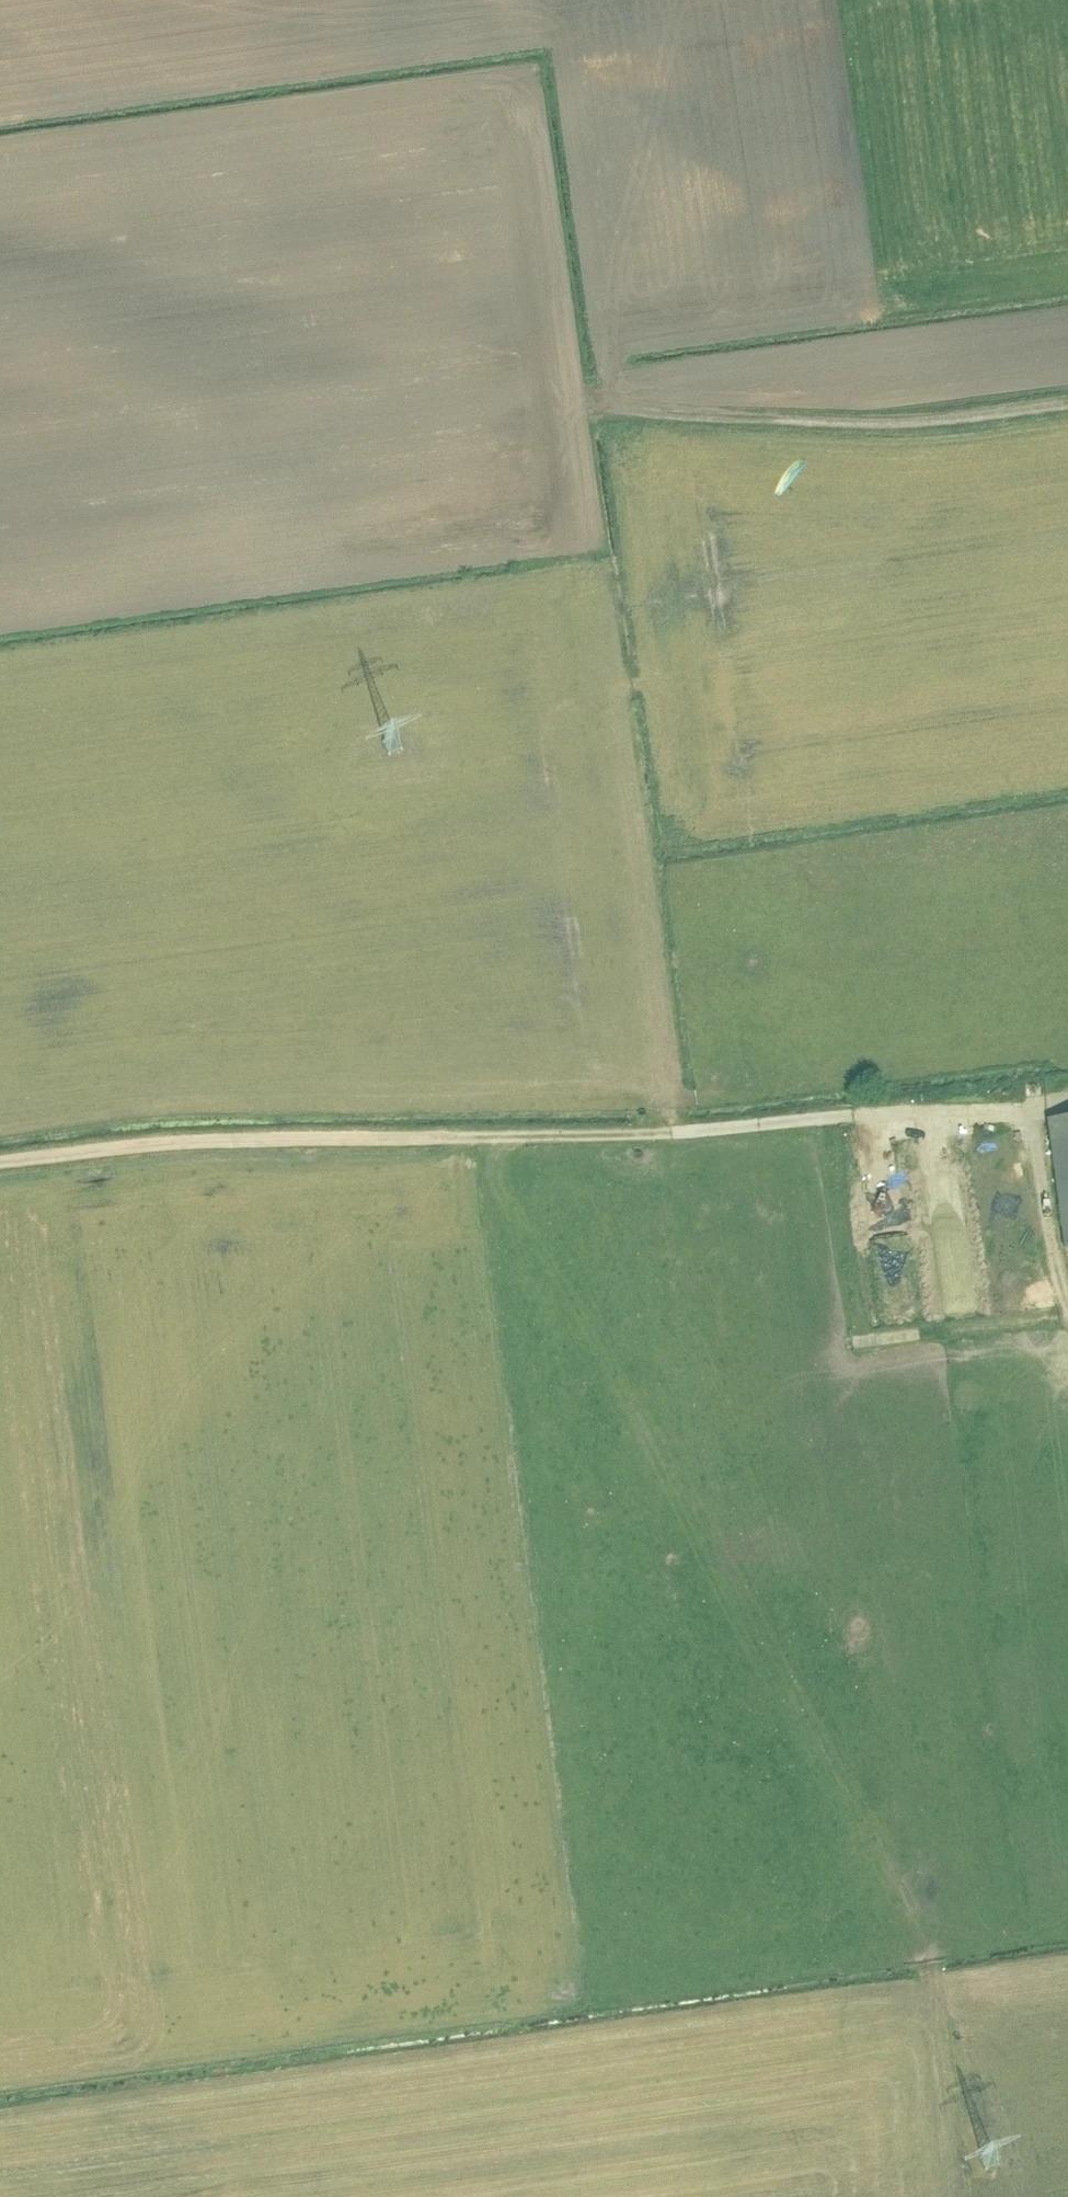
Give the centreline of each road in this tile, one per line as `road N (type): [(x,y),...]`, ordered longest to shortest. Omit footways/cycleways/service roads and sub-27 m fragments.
road 1 (track): [(0,1160),(156,1135),(497,1134),(973,1117),(1067,1098)]
road 2 (track): [(1067,394),(903,417),(652,418),(615,394),(612,354)]

